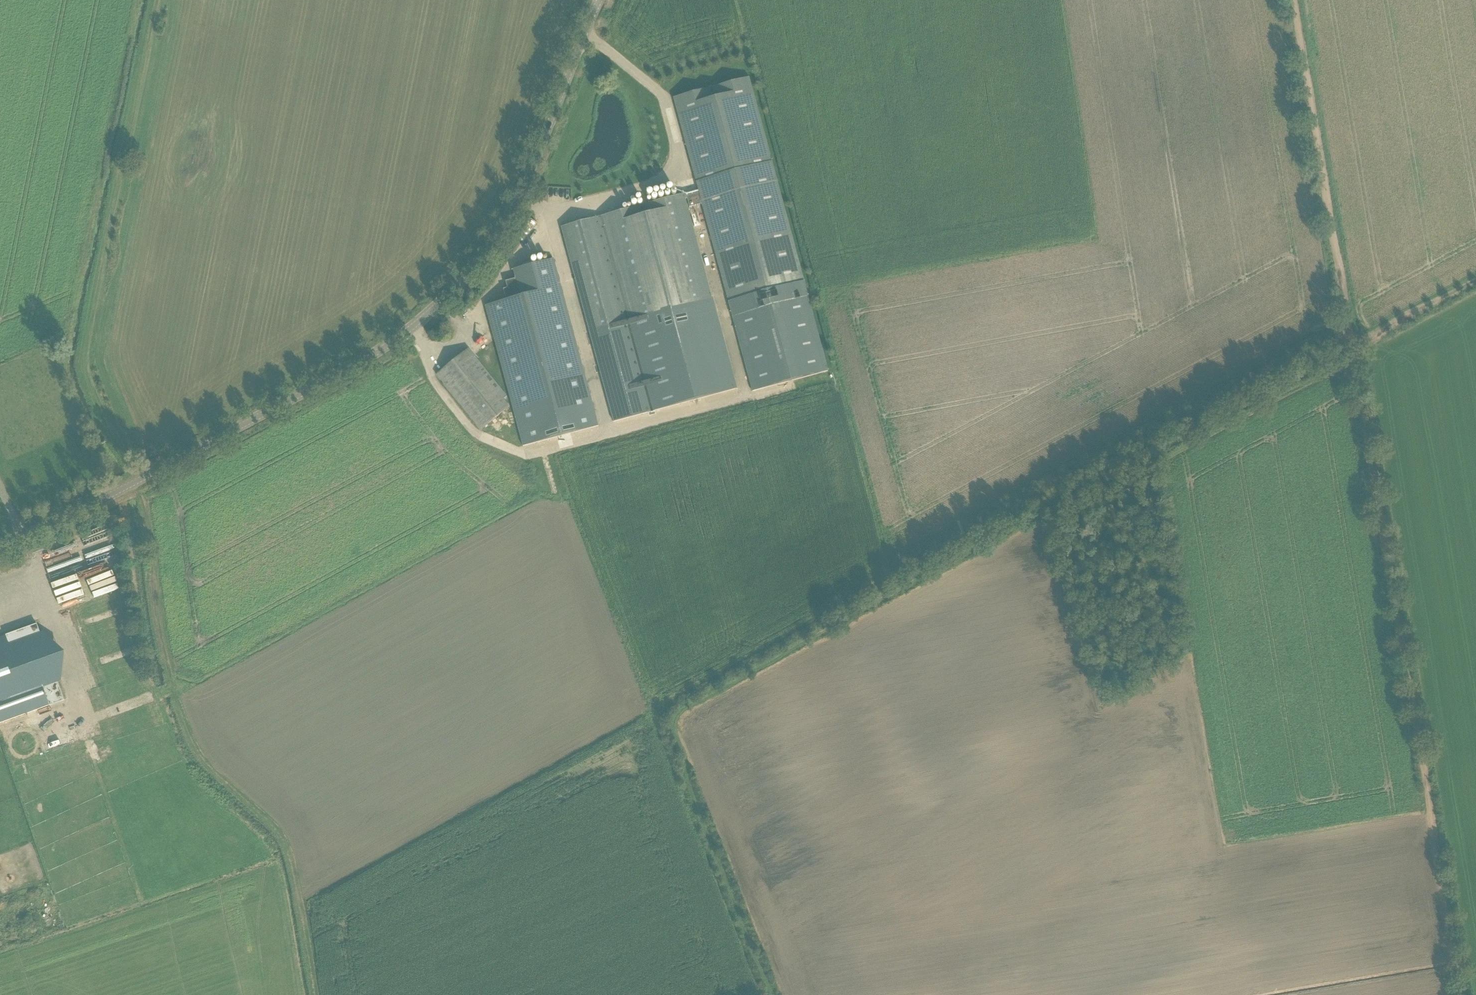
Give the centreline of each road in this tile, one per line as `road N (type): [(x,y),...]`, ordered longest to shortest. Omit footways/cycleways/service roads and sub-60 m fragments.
road 1 (tertiary): [(0,548),(359,362),(448,294),(514,199),(599,0)]
road 2 (track): [(1463,994),(1349,349)]
road 3 (track): [(1349,349),(1475,283)]

